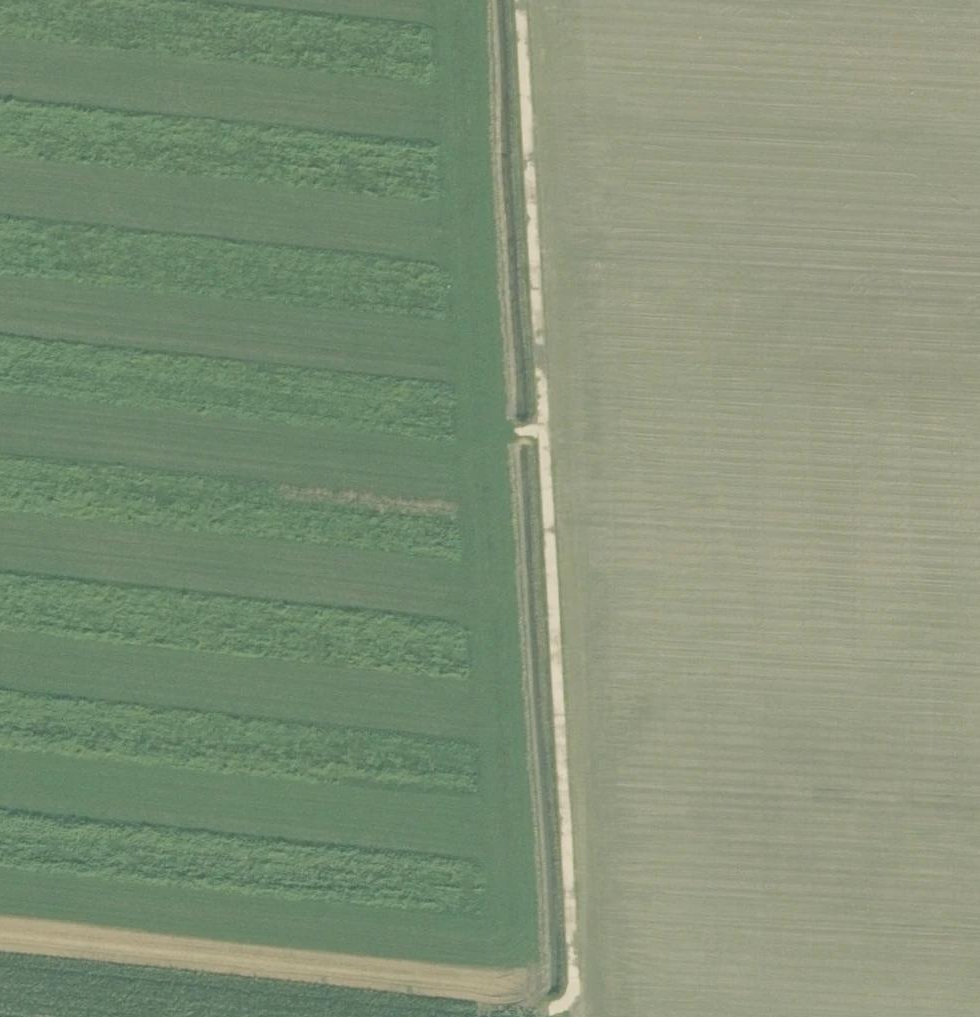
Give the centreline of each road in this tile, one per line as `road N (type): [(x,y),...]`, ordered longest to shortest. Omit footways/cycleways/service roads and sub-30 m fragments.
road 1 (unclassified): [(580,996),(520,0)]

